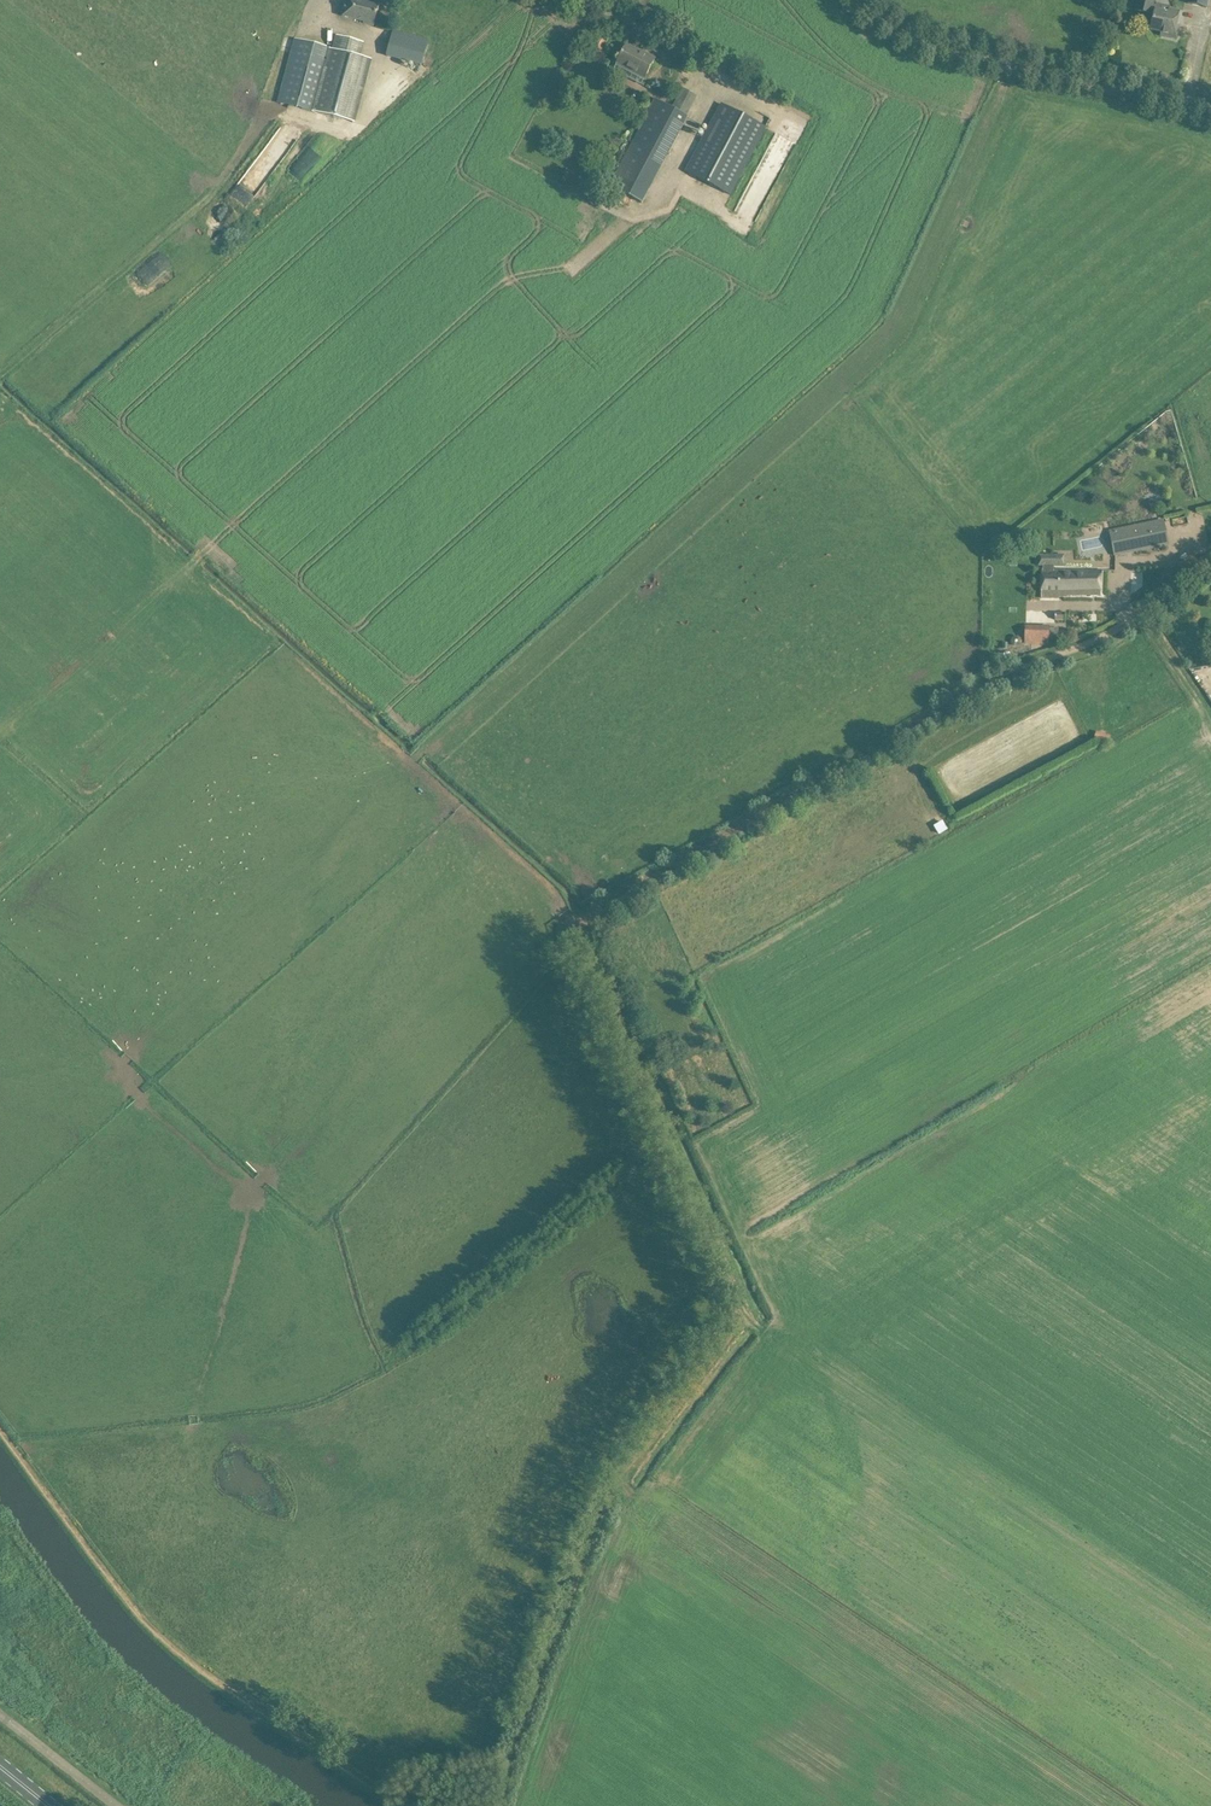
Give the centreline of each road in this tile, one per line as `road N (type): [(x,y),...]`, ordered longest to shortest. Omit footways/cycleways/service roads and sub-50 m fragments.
road 1 (unclassified): [(1210,112),(941,50),(859,0)]
road 2 (unclassified): [(115,1805),(0,1714)]

